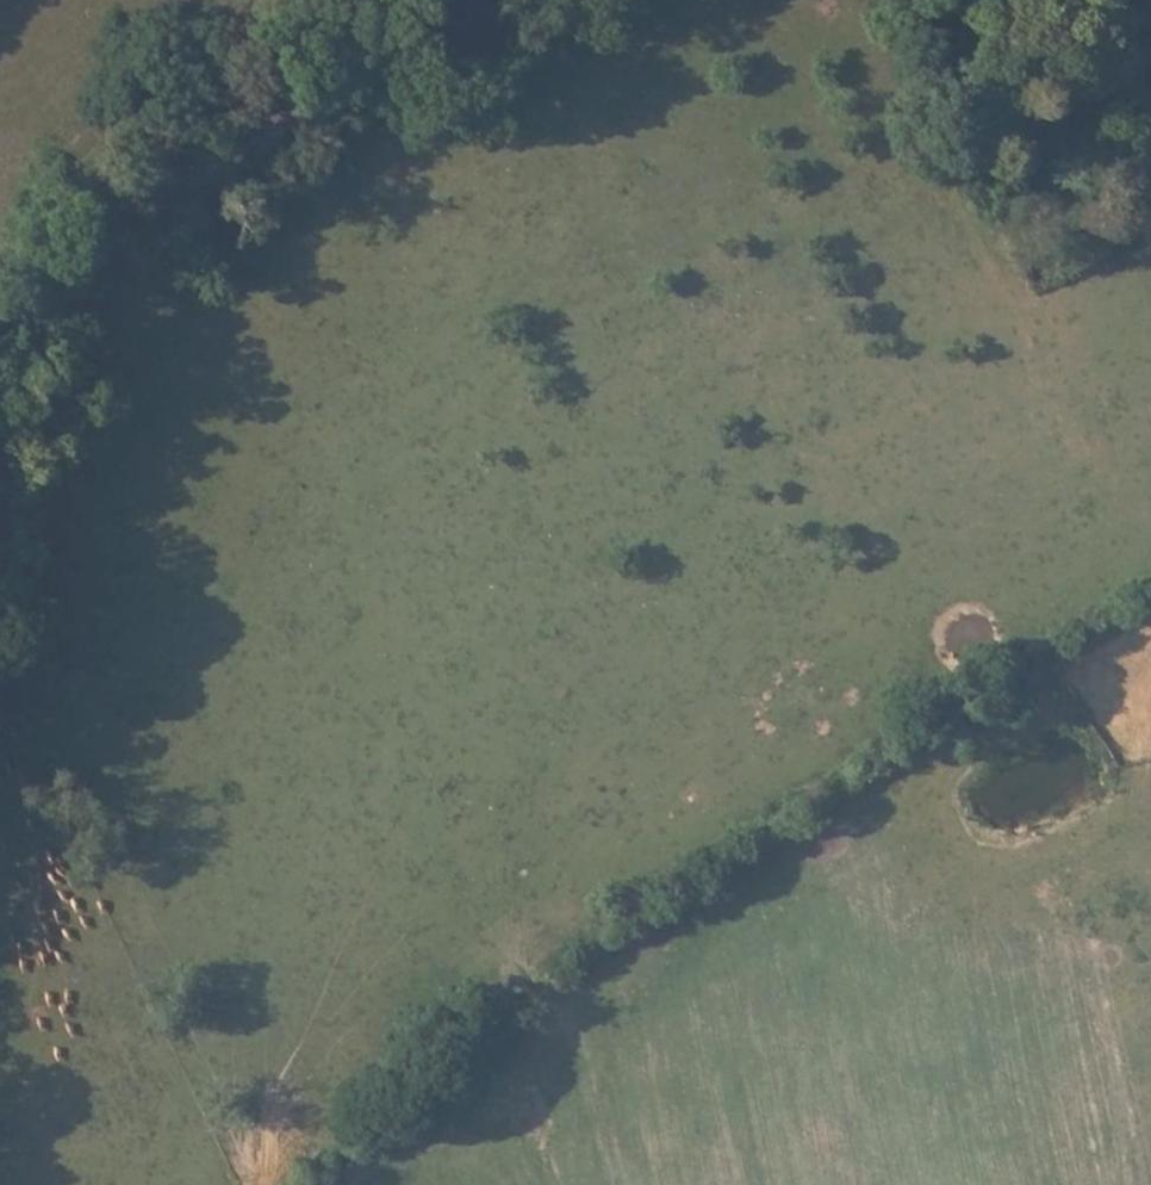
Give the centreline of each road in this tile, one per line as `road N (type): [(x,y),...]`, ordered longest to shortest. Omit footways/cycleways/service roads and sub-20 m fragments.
road 1 (tertiary): [(0,378),(24,321),(104,233),(469,0)]

